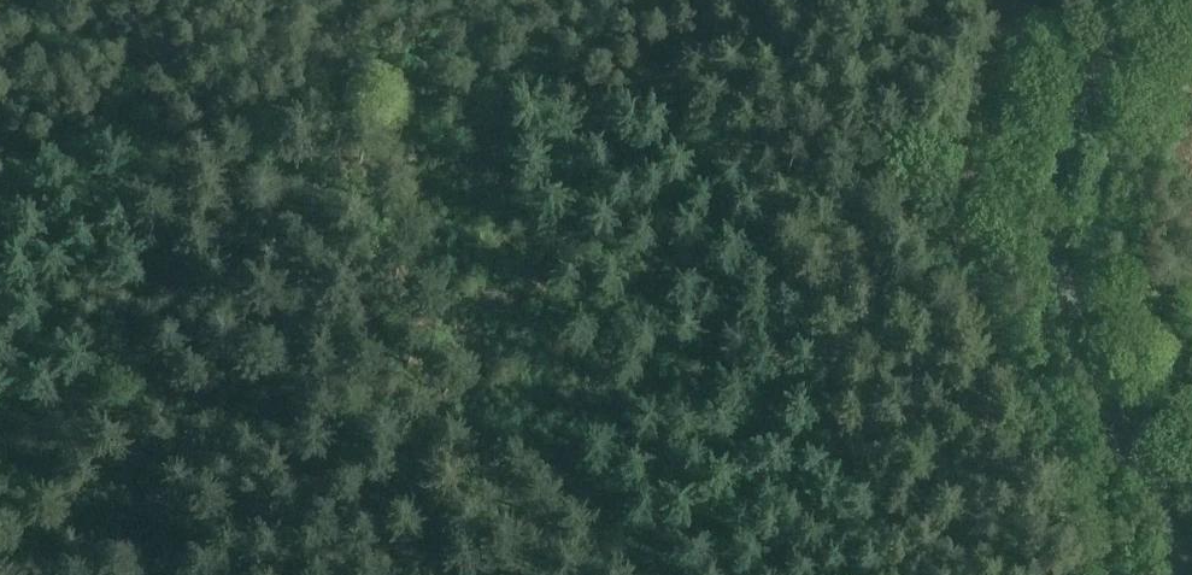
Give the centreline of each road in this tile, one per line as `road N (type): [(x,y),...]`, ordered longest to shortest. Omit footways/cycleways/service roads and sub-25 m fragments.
road 1 (unclassified): [(1188,574),(1061,305),(1048,210),(1087,99),(1152,0)]
road 2 (track): [(1035,0),(976,145),(968,247),(994,332),(1082,520),(1096,574)]

